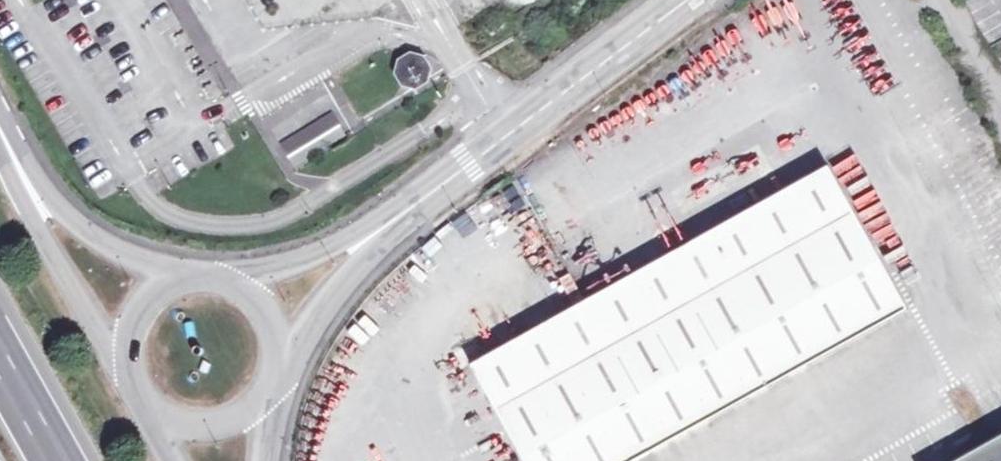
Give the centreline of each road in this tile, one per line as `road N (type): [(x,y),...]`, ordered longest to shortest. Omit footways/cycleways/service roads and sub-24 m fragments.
road 1 (unclassified): [(386,219),(687,0)]
road 2 (unclassified): [(0,139),(28,209),(135,382)]
road 3 (unclassified): [(171,286),(65,216),(0,127)]
road 4 (unclassified): [(277,360),(328,278),(386,219)]
road 5 (unclassified): [(386,219),(298,264),(224,281)]
road 6 (motorway): [(73,460),(0,333)]
road 7 (unclassified): [(150,404),(189,425),(212,426),(234,420),(267,390)]

